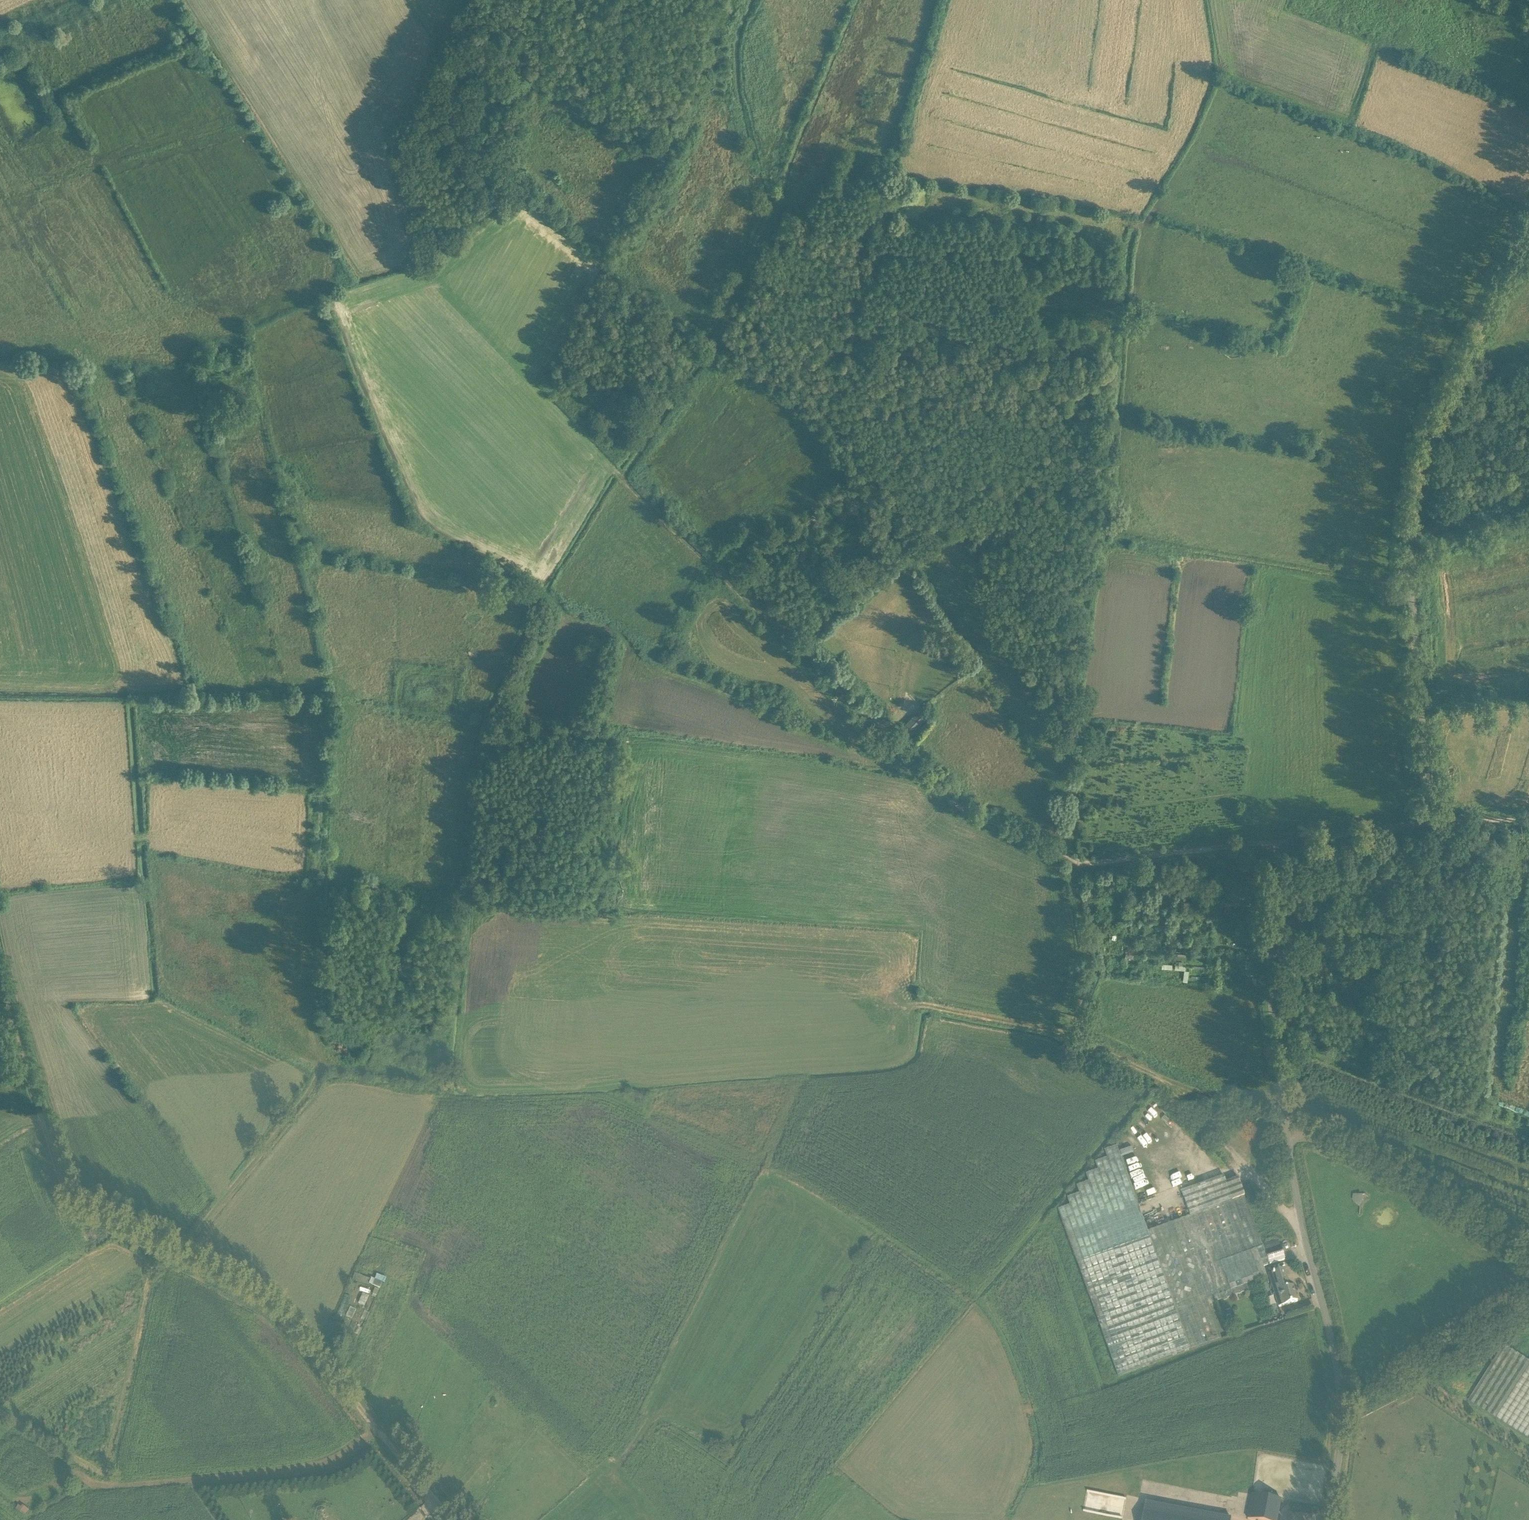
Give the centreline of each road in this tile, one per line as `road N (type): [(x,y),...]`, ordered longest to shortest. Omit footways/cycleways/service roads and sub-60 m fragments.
road 1 (track): [(1274,846),(1073,861),(961,807),(622,473)]
road 2 (track): [(414,1477),(270,1303),(72,1196),(0,993)]
road 3 (unclassified): [(1421,821),(1429,803),(1409,555),(1412,475),(1436,401),(1528,212)]
road 4 (track): [(1284,1118),(1164,1081),(1073,1030),(1089,969),(1069,839),(1090,725)]
road 5 (unclassified): [(1288,1128),(1272,991),(1274,846),(1421,821)]
road 6 (residential): [(1327,1519),(1342,1411),(1288,1128)]
road 7 (track): [(380,1431),(325,1464),(94,1487),(30,1519)]
road 8 (track): [(183,1255),(322,1070),(454,1080)]
road 9 (residential): [(1288,1128),(1398,1176),(1528,1265)]
road 10 (track): [(1342,1411),(1528,1304)]
road 11 (track): [(1306,1239),(1164,1081)]
road 12 (track): [(1073,1030),(918,1005)]

